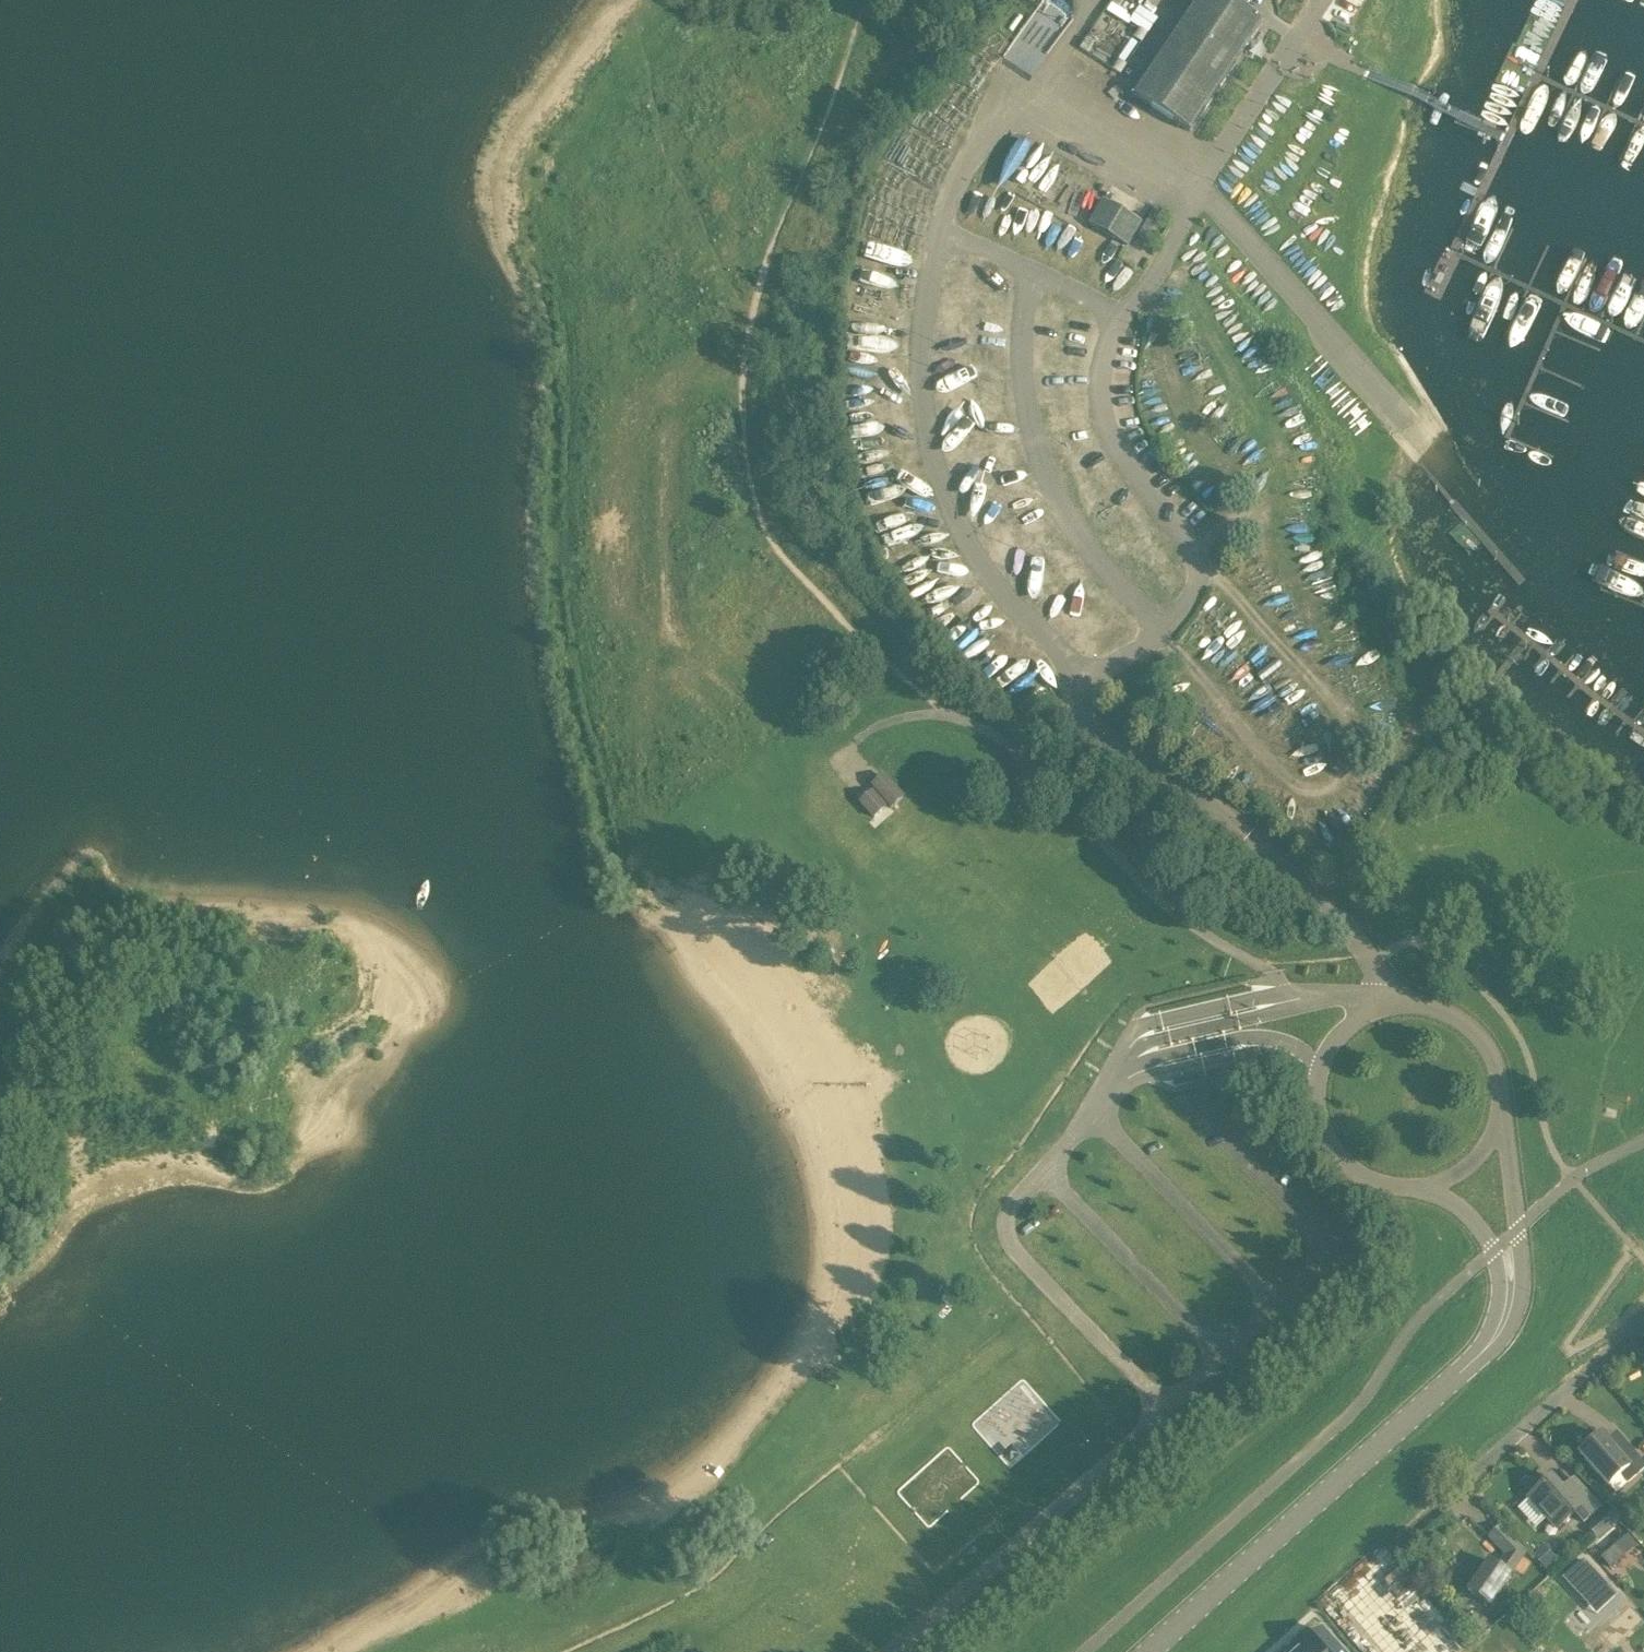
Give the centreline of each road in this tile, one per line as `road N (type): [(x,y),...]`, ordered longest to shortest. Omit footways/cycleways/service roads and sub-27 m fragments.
road 1 (unclassified): [(1431,1007),(1249,836),(1090,737),(1080,675)]
road 2 (unclassified): [(1147,1651),(1470,1361),(1505,1319)]
road 3 (residential): [(1400,1541),(1643,1321)]
road 4 (unclassified): [(1431,1007),(1399,1004),(1368,1014),(1333,1048),(1318,1083),(1325,1127),(1346,1156),(1373,1175),(1429,1185)]
road 5 (unclassified): [(1505,1319),(1521,1274),(1502,1123)]
road 6 (unclassified): [(1429,1185),(1468,1214),(1486,1241),(1502,1281),(1505,1319)]
road 7 (unclassified): [(1502,1123),(1484,1042),(1460,1019),(1431,1007)]

